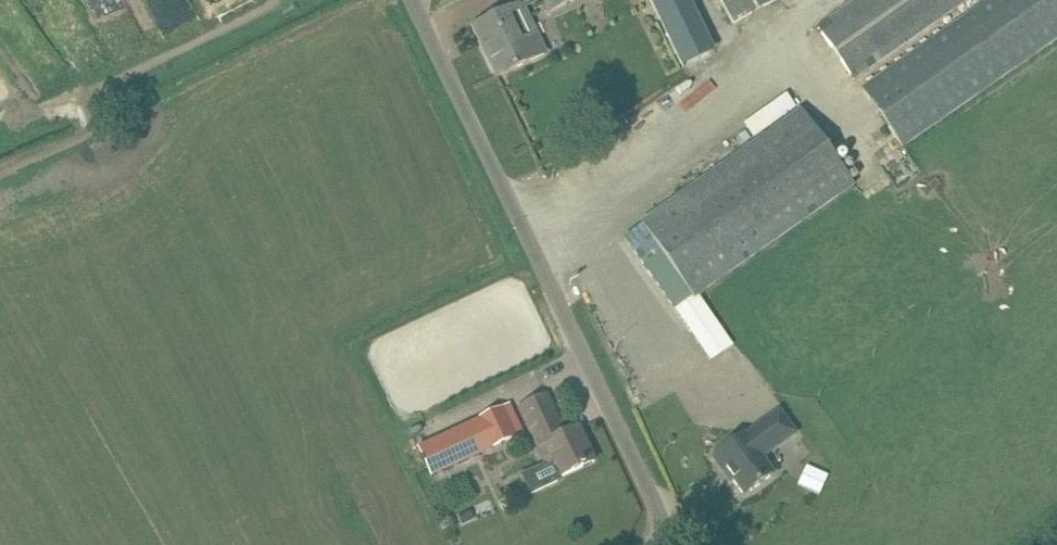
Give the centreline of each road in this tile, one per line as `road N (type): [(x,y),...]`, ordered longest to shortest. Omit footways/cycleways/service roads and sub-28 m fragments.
road 1 (unclassified): [(685,544),(412,0)]
road 2 (track): [(204,0),(218,34),(86,105),(86,135),(0,178)]

